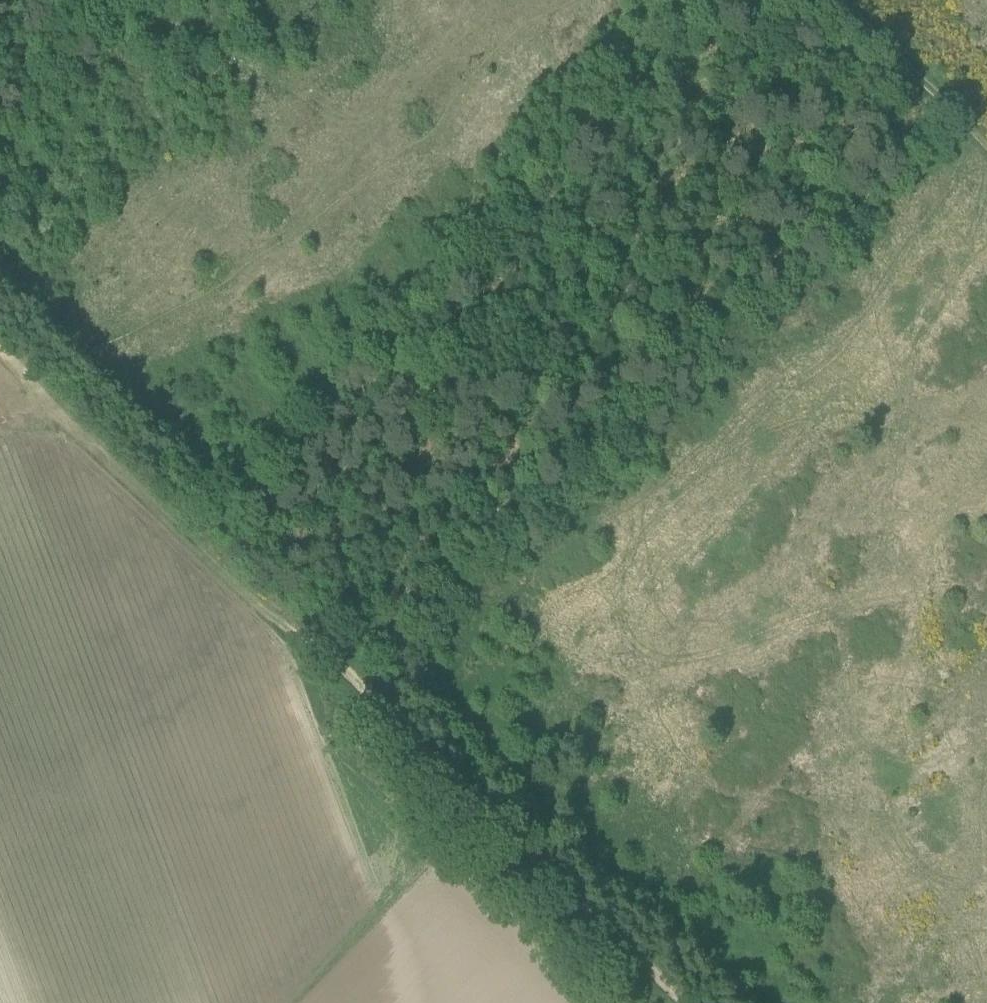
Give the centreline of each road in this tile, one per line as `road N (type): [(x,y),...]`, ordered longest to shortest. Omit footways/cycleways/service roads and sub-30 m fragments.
road 1 (track): [(653,1002),(0,362)]
road 2 (track): [(986,143),(838,0)]

